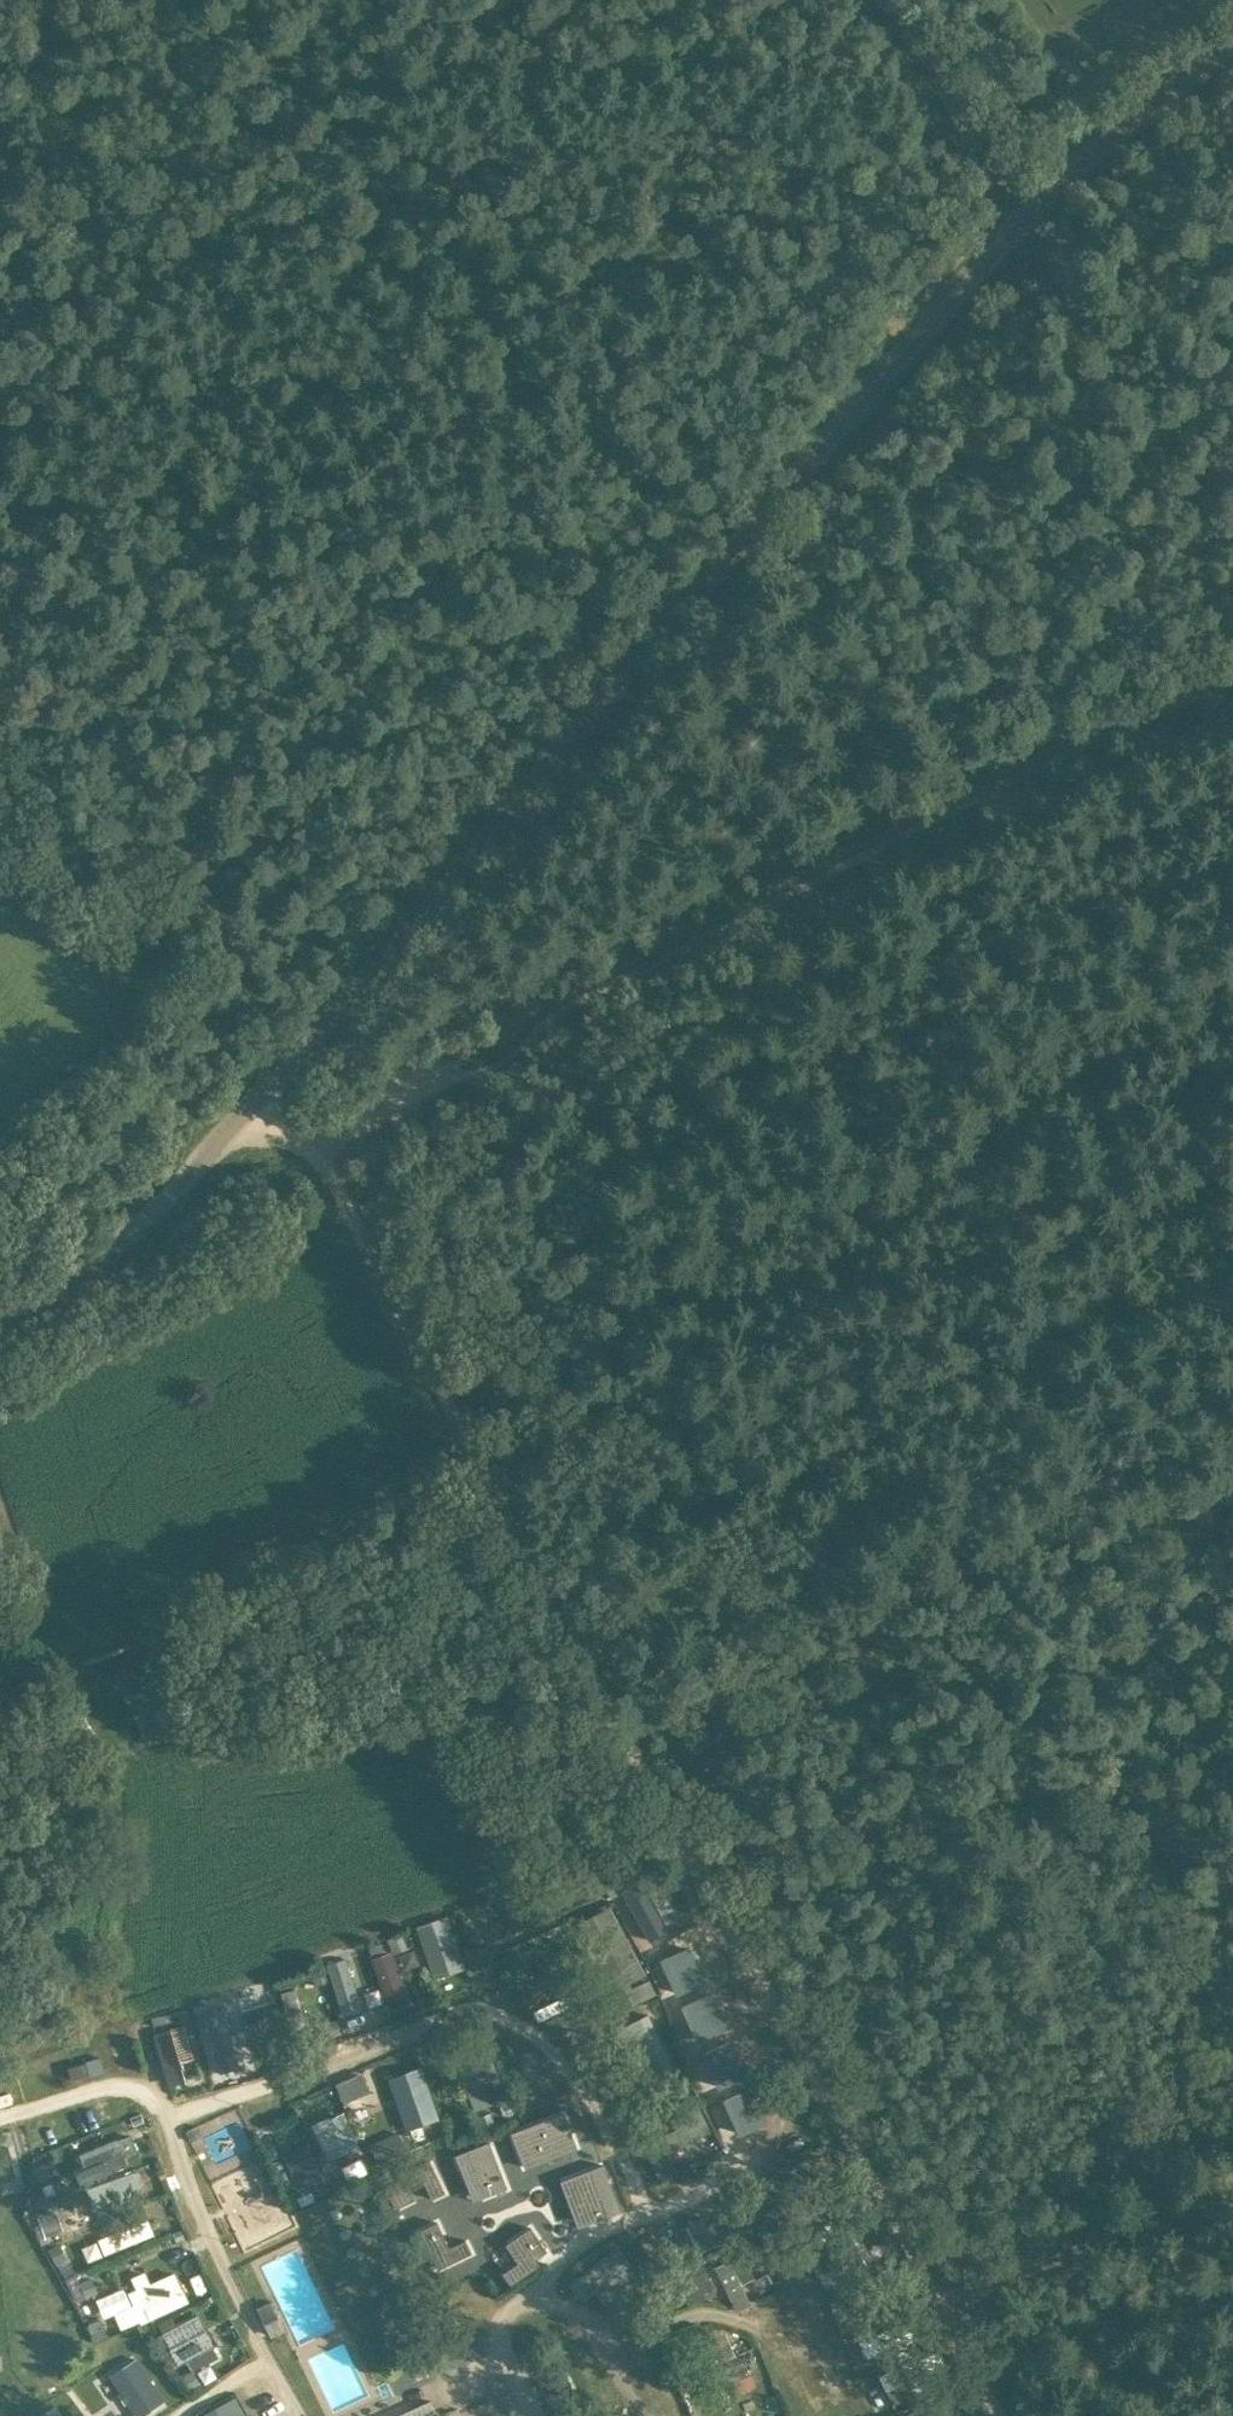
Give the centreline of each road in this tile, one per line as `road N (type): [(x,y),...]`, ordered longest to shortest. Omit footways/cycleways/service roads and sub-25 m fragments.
road 1 (tertiary): [(0,1319),(54,1282),(261,1099),(1002,209),(1074,143),(1232,27)]
road 2 (track): [(693,1855),(311,1140)]
road 3 (track): [(311,1140),(896,842)]
road 4 (track): [(1000,2415),(693,1855)]
road 5 (track): [(896,842),(1057,760),(1232,688)]
road 6 (track): [(1232,2196),(941,2306)]

